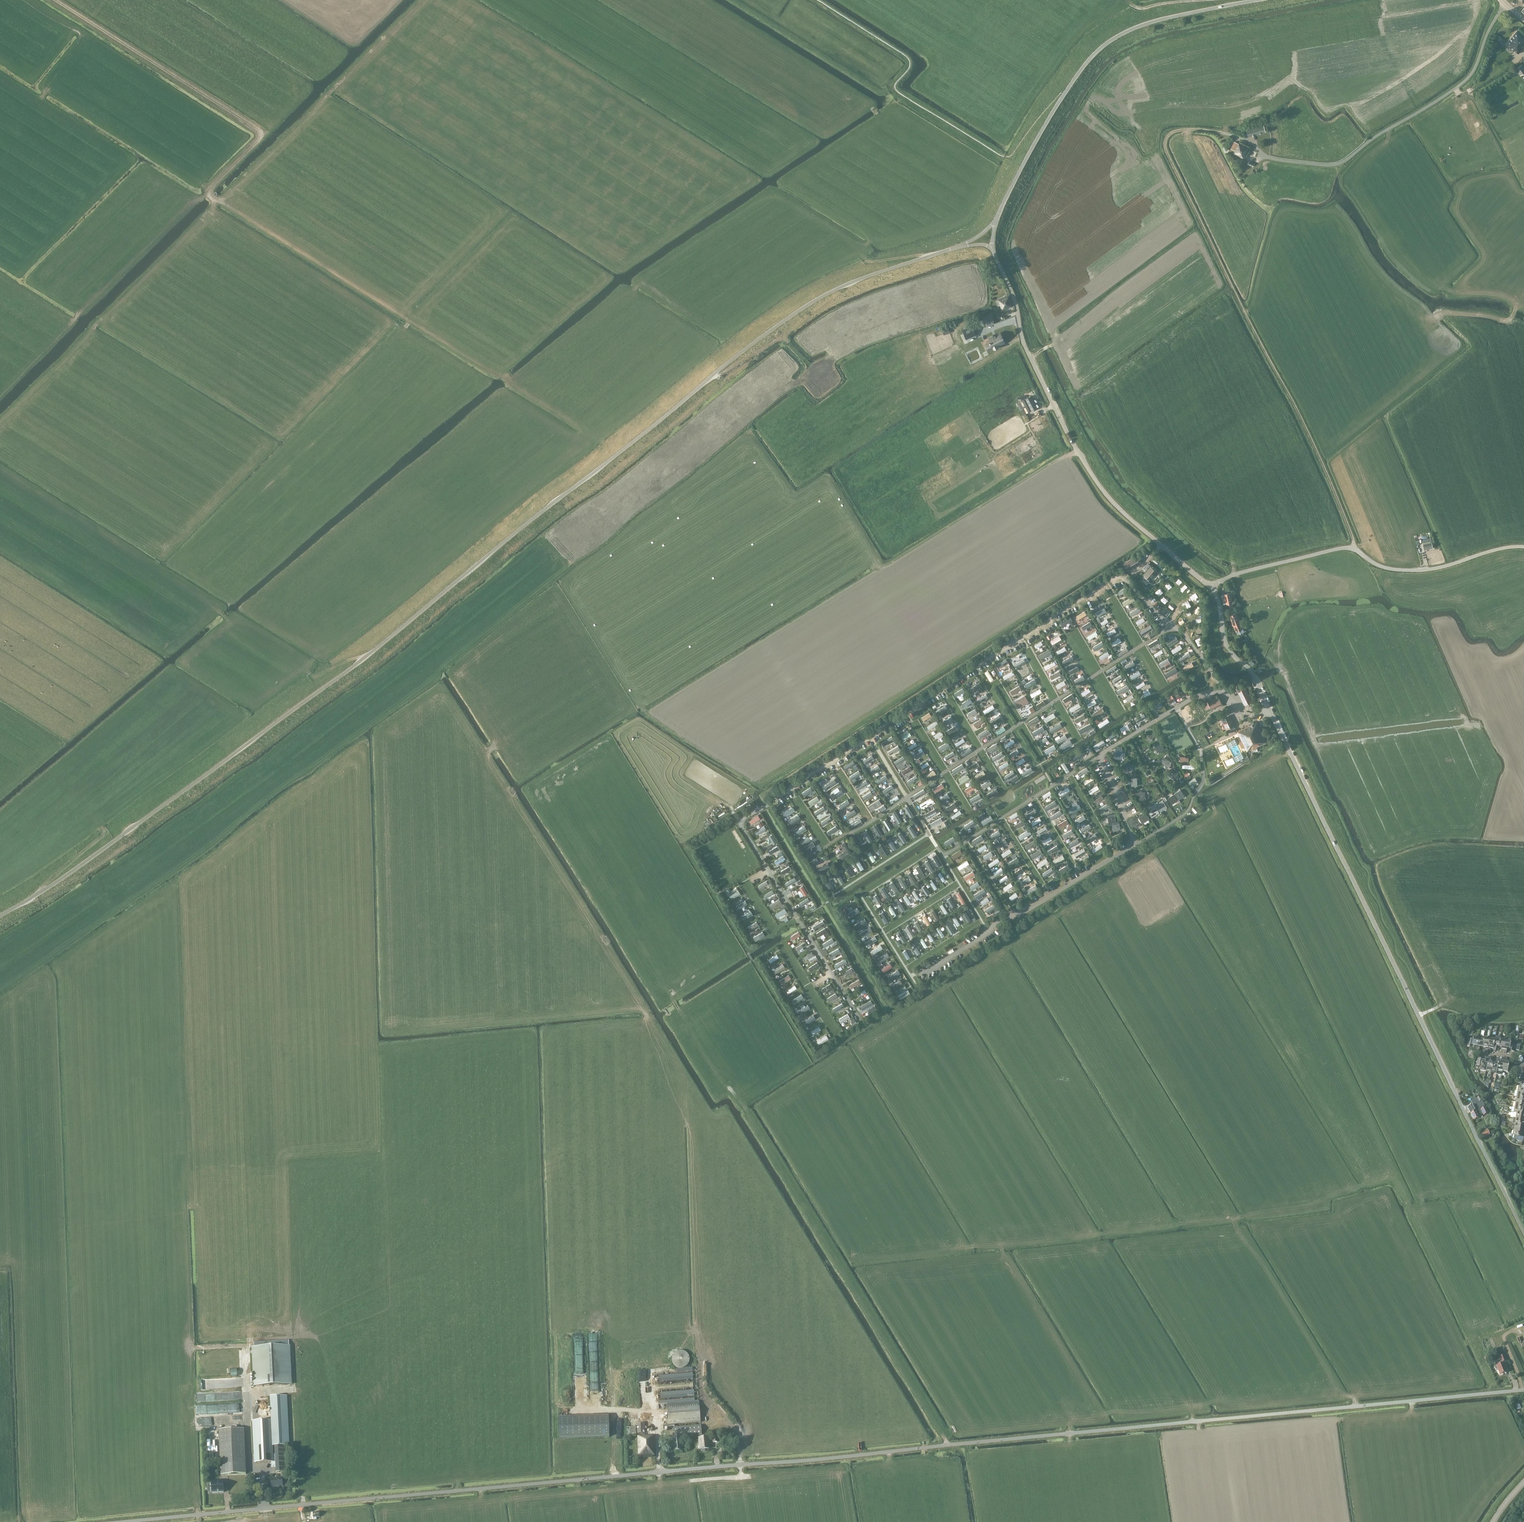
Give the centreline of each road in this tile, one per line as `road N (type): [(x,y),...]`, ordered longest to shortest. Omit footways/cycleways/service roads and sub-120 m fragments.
road 1 (unclassified): [(152,1521),(1523,1390)]
road 2 (unclassified): [(0,915),(366,656),(802,308),(853,281),(964,245)]
road 3 (unclassified): [(1523,1232),(1254,675),(1225,645),(1211,584)]
road 4 (track): [(1355,549),(1312,441),(1165,147),(1176,131),(1223,133)]
road 5 (unclassified): [(1211,584),(1101,487),(1030,360),(992,249)]
road 6 (unclassified): [(994,224),(1048,120),(1102,46),(1142,25),(1255,0)]
road 7 (unclassified): [(1223,133),(1274,159),(1342,162),(1467,79),(1505,4)]
road 8 (unclassified): [(1523,547),(1421,571),(1383,568),(1355,549)]
road 9 (unclassified): [(1211,584),(1355,549)]
road 10 (track): [(79,796),(104,834),(33,897)]

